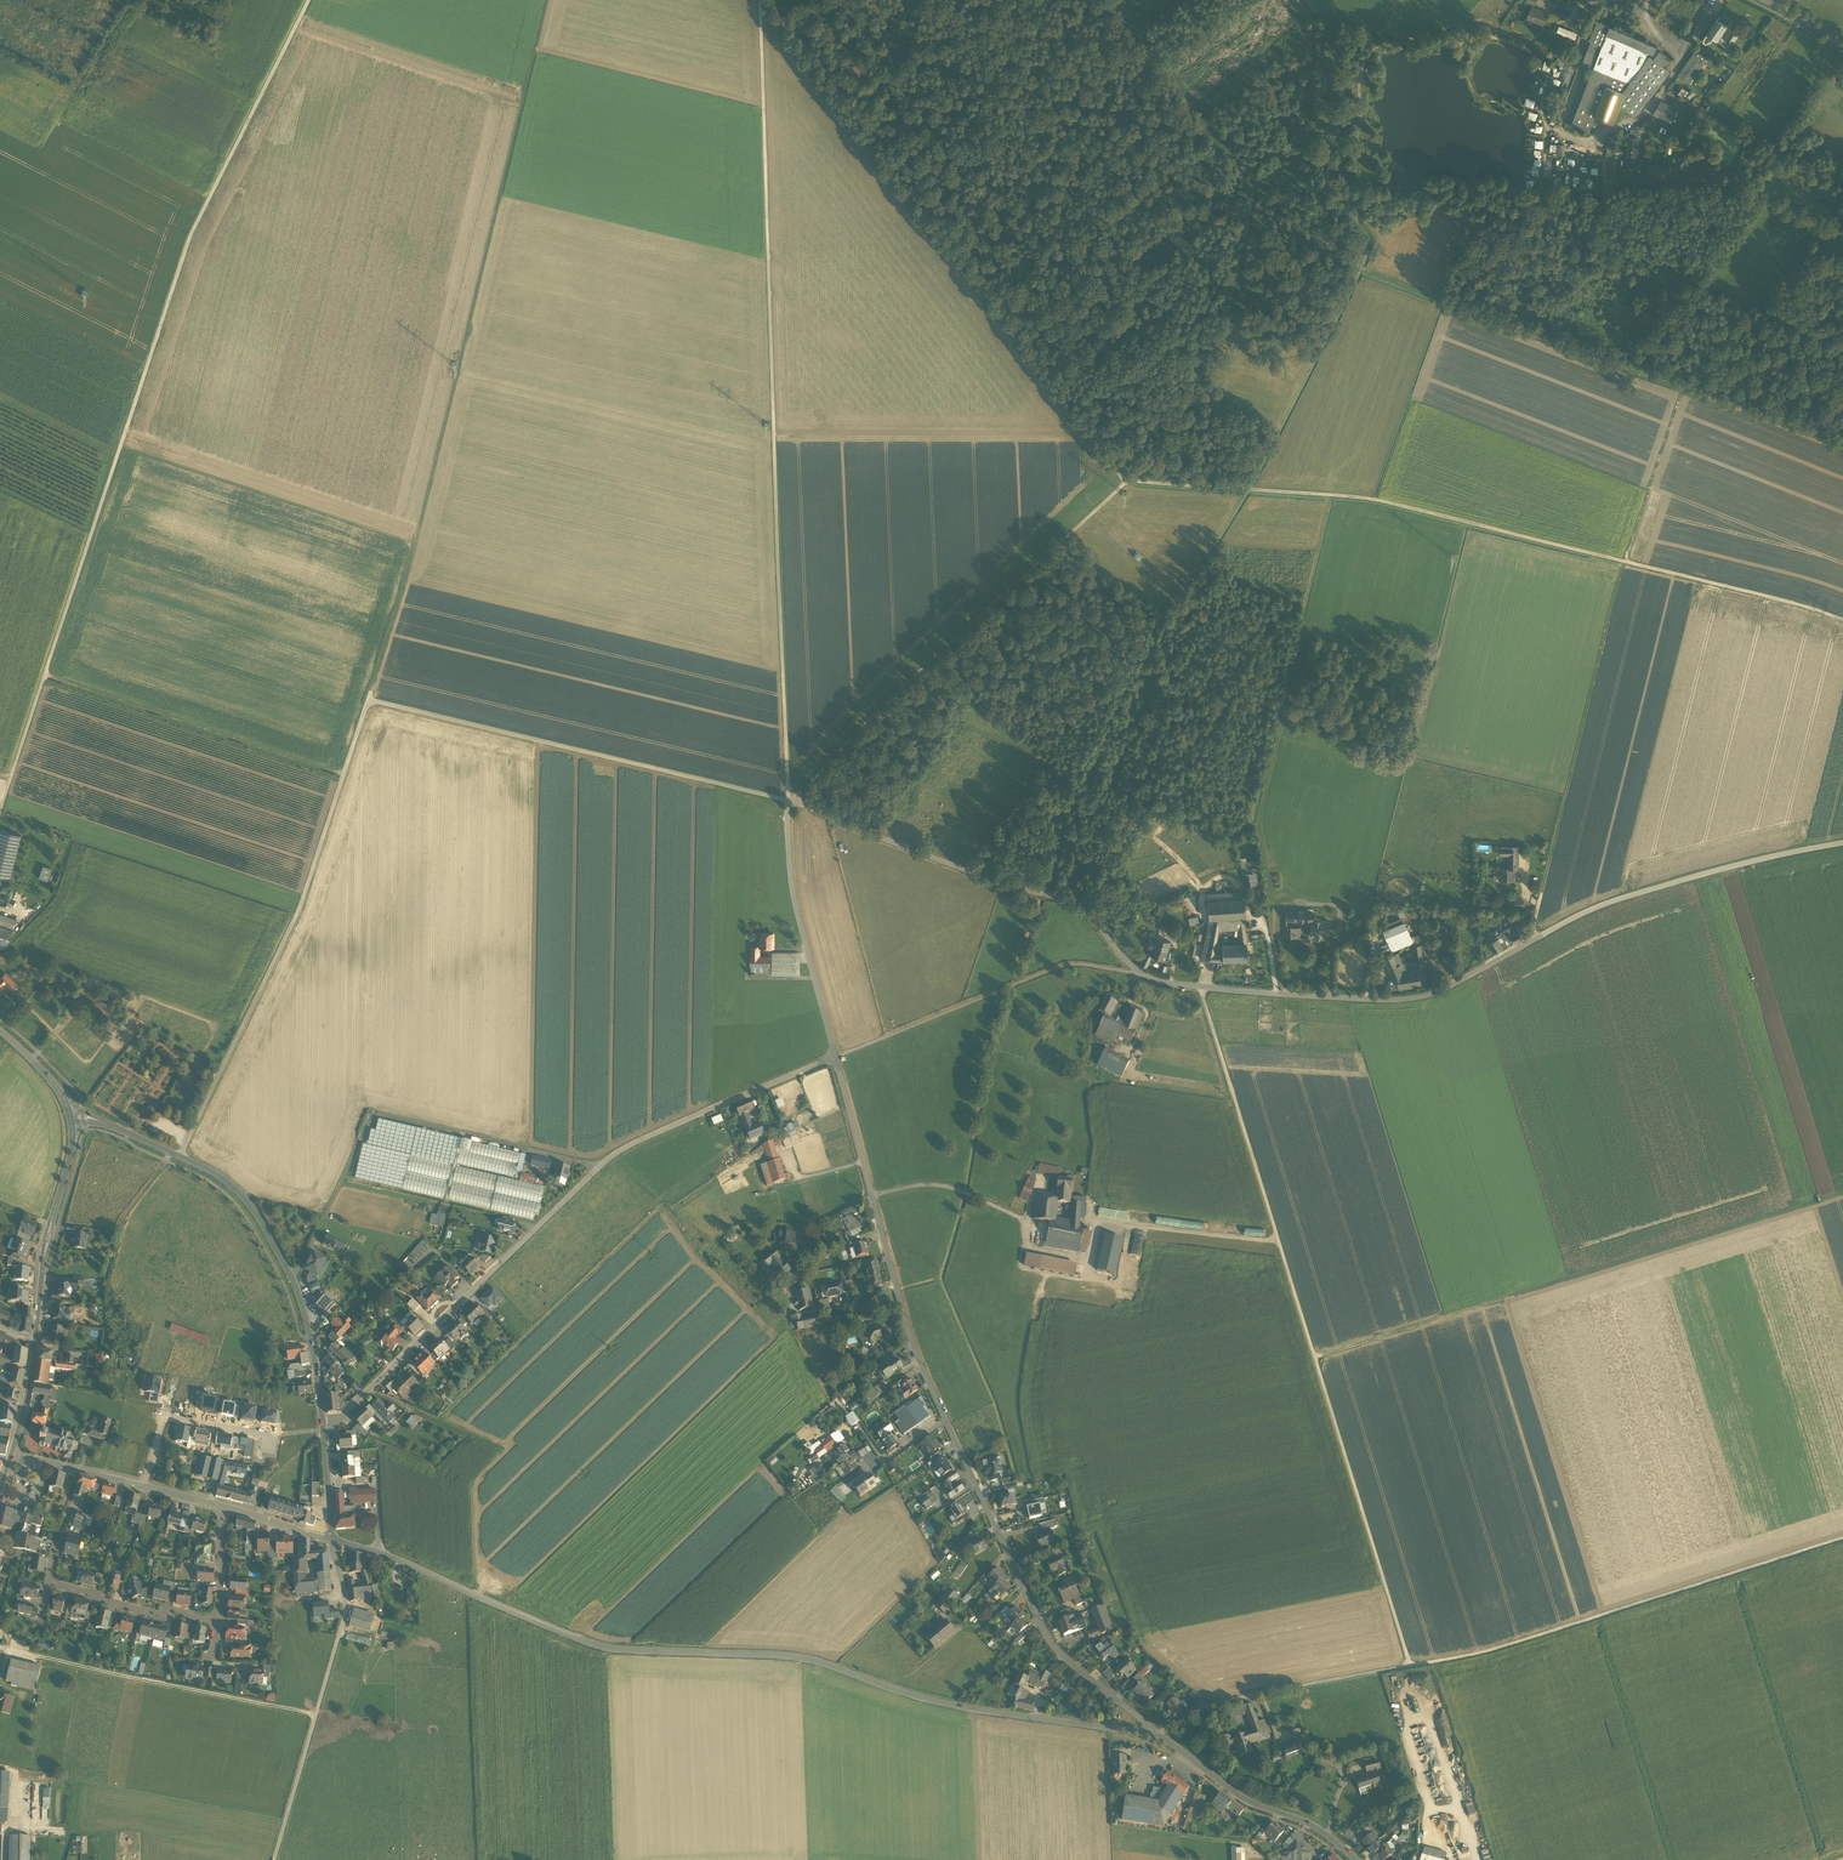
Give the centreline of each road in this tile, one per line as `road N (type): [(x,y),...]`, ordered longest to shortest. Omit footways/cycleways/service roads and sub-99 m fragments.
road 1 (residential): [(1842,843),(1591,909),(1429,994),(1394,1000),(1200,987),(1139,974),(1075,903),(1006,885),(788,800)]
road 2 (track): [(788,800),(368,699),(298,910),(188,1139)]
road 3 (track): [(0,806),(190,237),(308,0)]
road 4 (secondary): [(333,1540),(595,1645),(799,1658),(962,1707),(1157,1735)]
road 5 (track): [(761,2),(788,800)]
road 6 (track): [(1124,483),(1376,499),(1842,620)]
road 7 (track): [(368,699),(407,583),(547,0)]
road 8 (track): [(1200,987),(1410,1665)]
road 9 (residential): [(835,1057),(619,1151),(337,1420),(323,1423)]
road 10 (track): [(1842,1537),(1486,1652),(1261,1693)]
road 11 (track): [(761,2),(1124,483)]
road 12 (track): [(1529,942),(1624,561),(1683,388)]
road 13 (track): [(1842,1192),(1314,1357)]
road 14 (track): [(1257,189),(1369,274),(1713,399)]
road 15 (track): [(788,800),(1124,483)]
road 16 (secondary): [(323,1423),(301,1300),(250,1206),(209,1170),(96,1119),(71,1117)]
road 17 (residential): [(1157,1735),(1051,1645),(946,1420)]
road 18 (residential): [(946,1420),(910,1340),(835,1057)]
road 19 (track): [(1128,1006),(1139,974),(1061,967),(835,1057)]
road 20 (tertiary): [(9,1459),(28,1392),(46,1241),(72,1148),(71,1117)]
road 21 (track): [(1124,483),(1211,395),(1257,189)]
road 22 (track): [(316,1714),(0,1646)]
road 23 (track): [(45,674),(343,774)]
road 24 (unclassified): [(274,1859),(347,1605)]
road 25 (residential): [(835,1057),(798,918),(788,800)]
road 26 (track): [(1115,0),(1257,189)]
road 27 (secondary): [(1157,1735),(1233,1793),(1318,1829),(1355,1859)]
road 28 (track): [(1713,399),(1737,362),(1752,300),(1842,338)]
road 29 (track): [(1280,1245),(1097,1223)]
road 30 (residential): [(217,1623),(48,1584)]
road 31 (track): [(1713,399),(1842,445)]
road 32 (residential): [(166,1416),(271,1435),(267,1458)]

